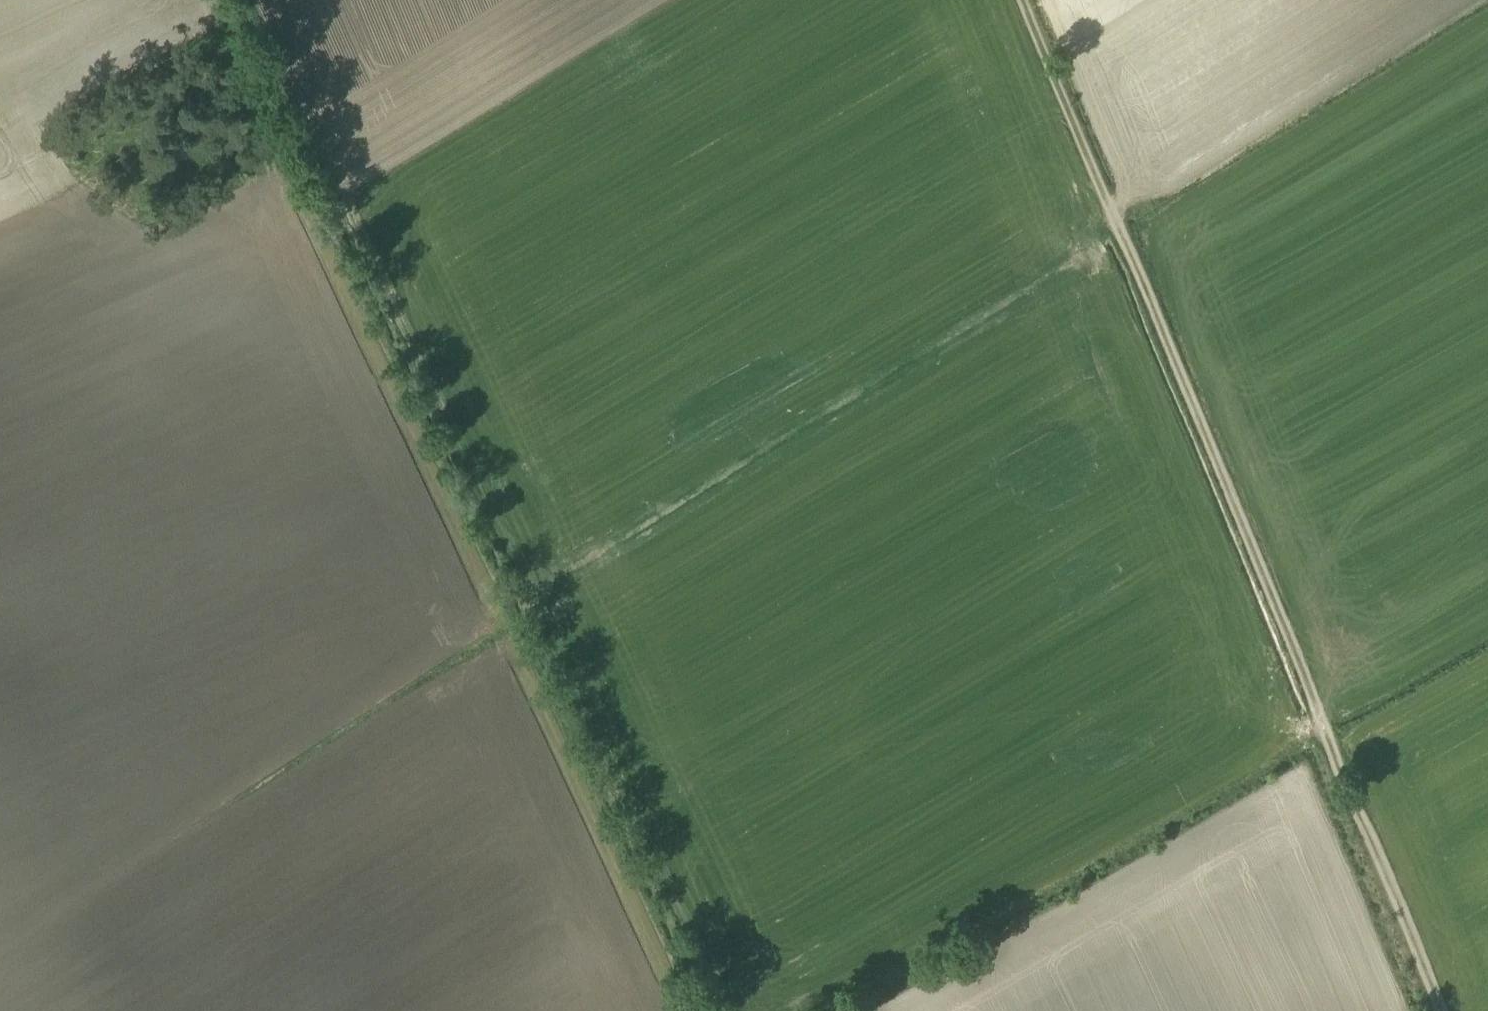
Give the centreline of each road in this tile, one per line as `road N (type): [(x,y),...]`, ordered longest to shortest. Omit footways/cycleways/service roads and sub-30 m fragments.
road 1 (track): [(1436,1010),(1020,0)]

